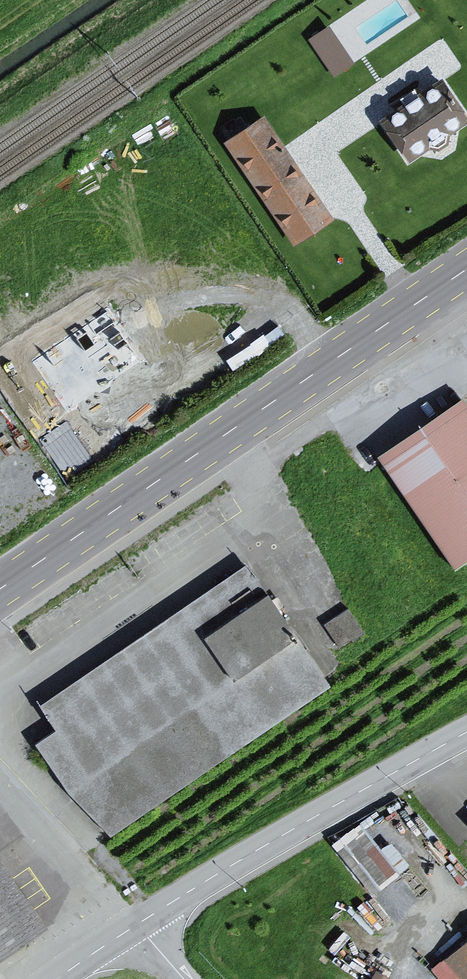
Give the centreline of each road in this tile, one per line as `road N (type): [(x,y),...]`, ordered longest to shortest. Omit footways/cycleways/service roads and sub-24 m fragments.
road 1 (primary): [(0,604),(466,281)]
road 2 (primary): [(466,256),(0,570)]
road 3 (residential): [(466,732),(129,929)]

